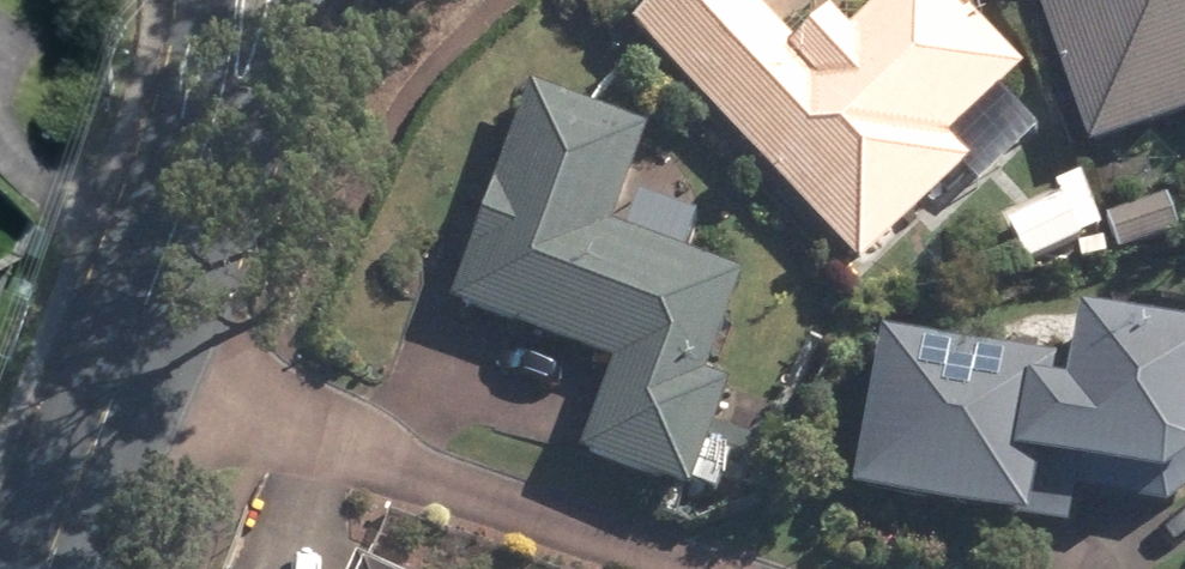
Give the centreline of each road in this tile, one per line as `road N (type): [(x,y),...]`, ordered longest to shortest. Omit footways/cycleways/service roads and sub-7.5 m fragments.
road 1 (tertiary): [(49,568),(211,137)]
road 2 (tertiary): [(307,0),(211,137)]
road 3 (tertiary): [(288,0),(211,137)]
road 4 (tertiary): [(211,137),(203,0)]

